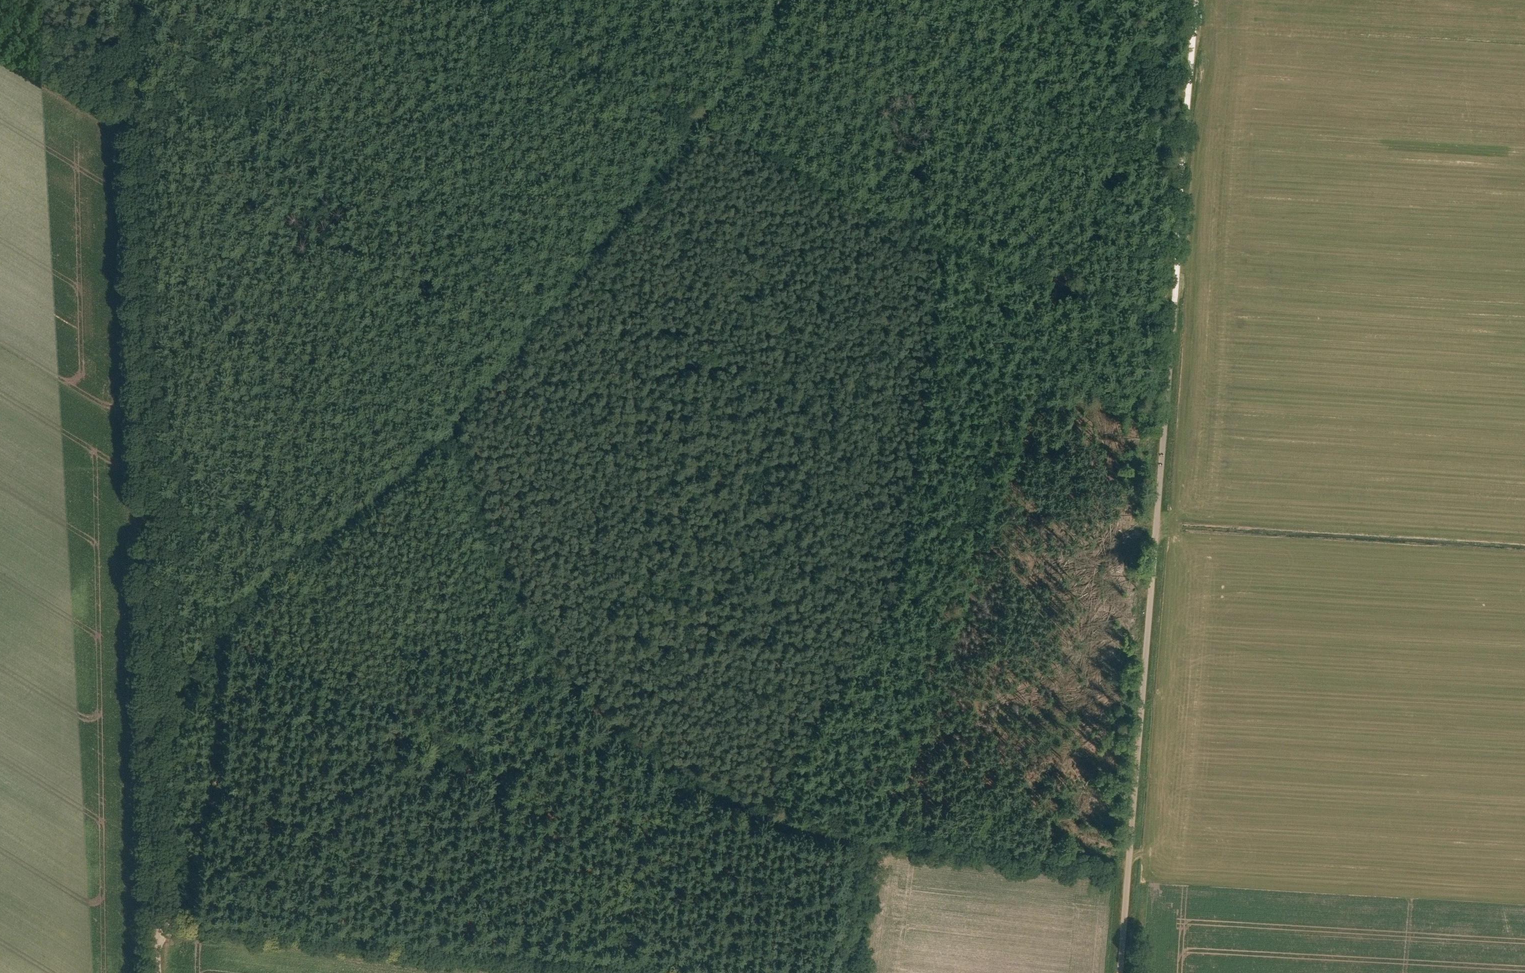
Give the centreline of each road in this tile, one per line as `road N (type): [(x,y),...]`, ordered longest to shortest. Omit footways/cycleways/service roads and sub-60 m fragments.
road 1 (track): [(157,920),(130,0)]
road 2 (unclassified): [(1119,972),(1174,301)]

